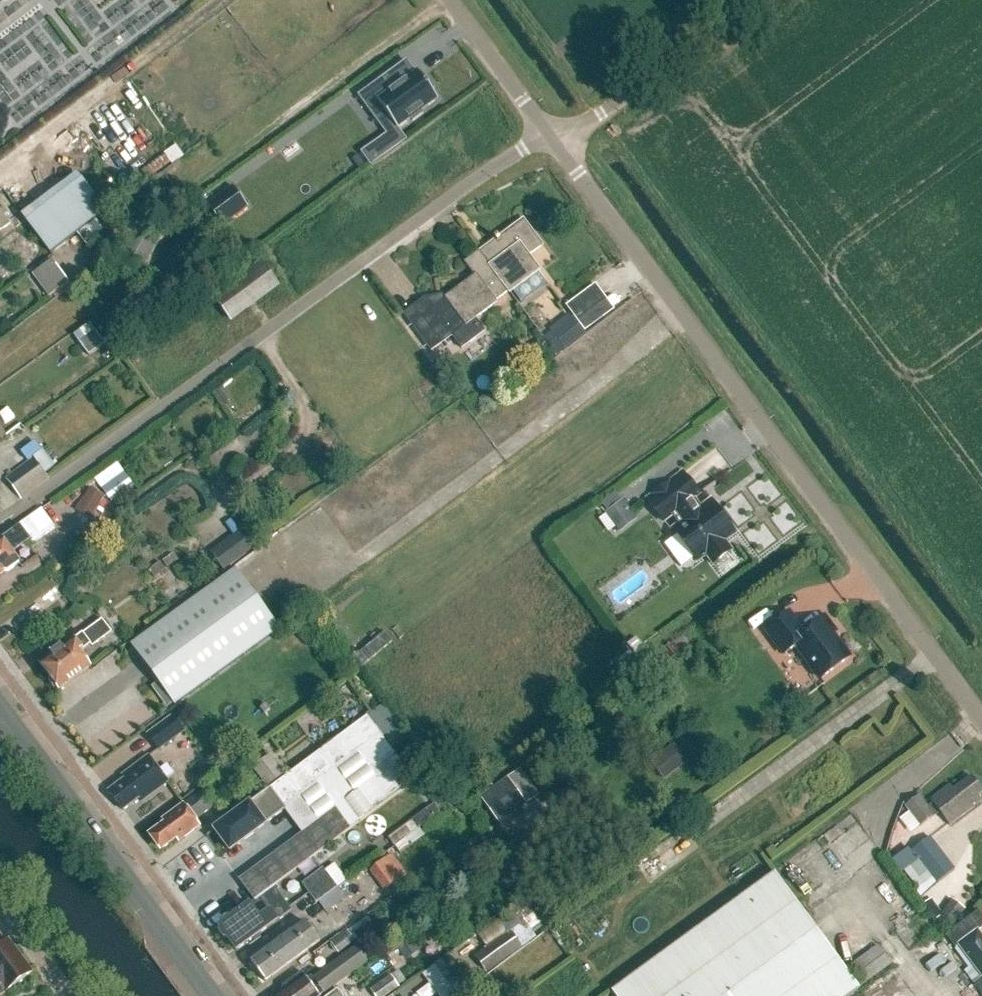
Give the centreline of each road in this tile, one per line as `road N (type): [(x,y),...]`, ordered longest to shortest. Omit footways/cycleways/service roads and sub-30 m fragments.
road 1 (unclassified): [(981,718),(551,137)]
road 2 (unclassified): [(0,527),(517,152),(551,137)]
road 3 (secondary): [(199,995),(0,726)]
road 4 (unclassified): [(551,137),(616,102),(756,0)]
road 5 (unclassified): [(551,137),(449,0)]
road 6 (unclassified): [(75,995),(0,895)]

